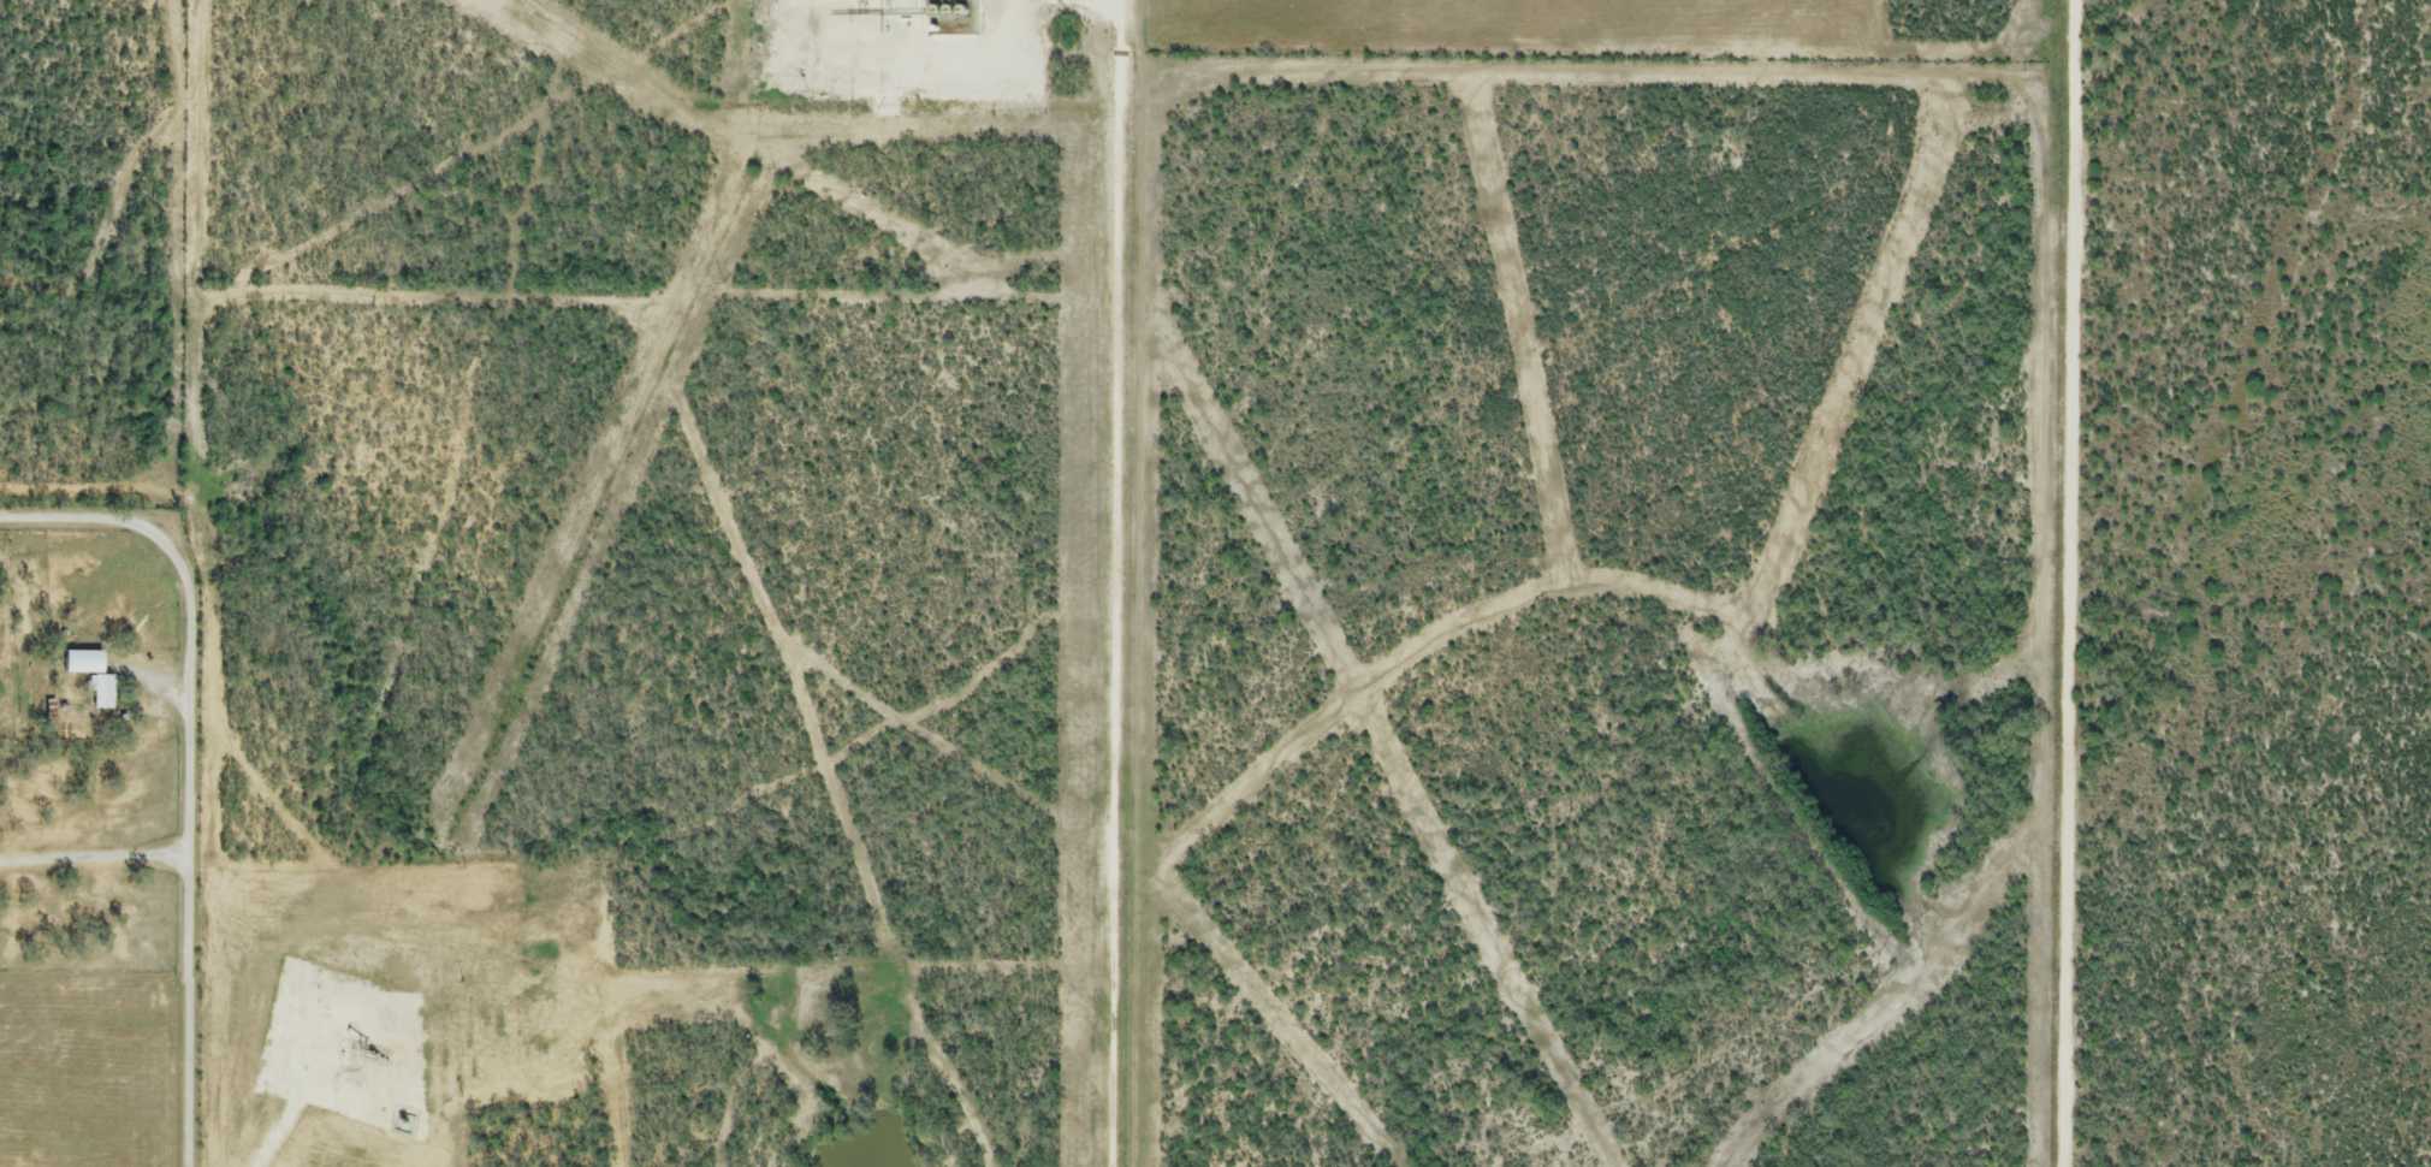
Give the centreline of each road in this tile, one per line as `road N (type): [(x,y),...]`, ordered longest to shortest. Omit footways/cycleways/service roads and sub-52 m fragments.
road 1 (residential): [(2067,0),(2057,1166)]
road 2 (residential): [(1104,1166),(1106,0)]
road 3 (residential): [(187,1166),(197,623),(188,581),(171,546),(141,522),(0,515)]

